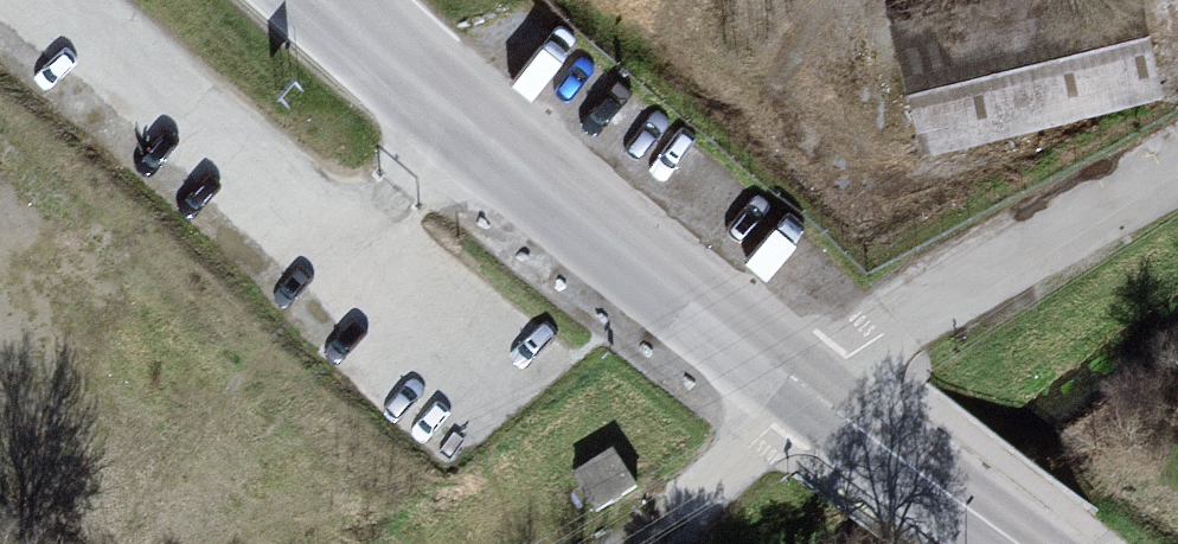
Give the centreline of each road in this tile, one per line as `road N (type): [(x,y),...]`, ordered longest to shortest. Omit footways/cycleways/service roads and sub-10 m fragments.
road 1 (unclassified): [(351,0),(817,388)]
road 2 (track): [(460,98),(358,228),(43,0)]
road 3 (unclassified): [(817,388),(1177,161)]
road 4 (unclassified): [(817,388),(1022,543)]
road 5 (track): [(632,543),(817,388)]

